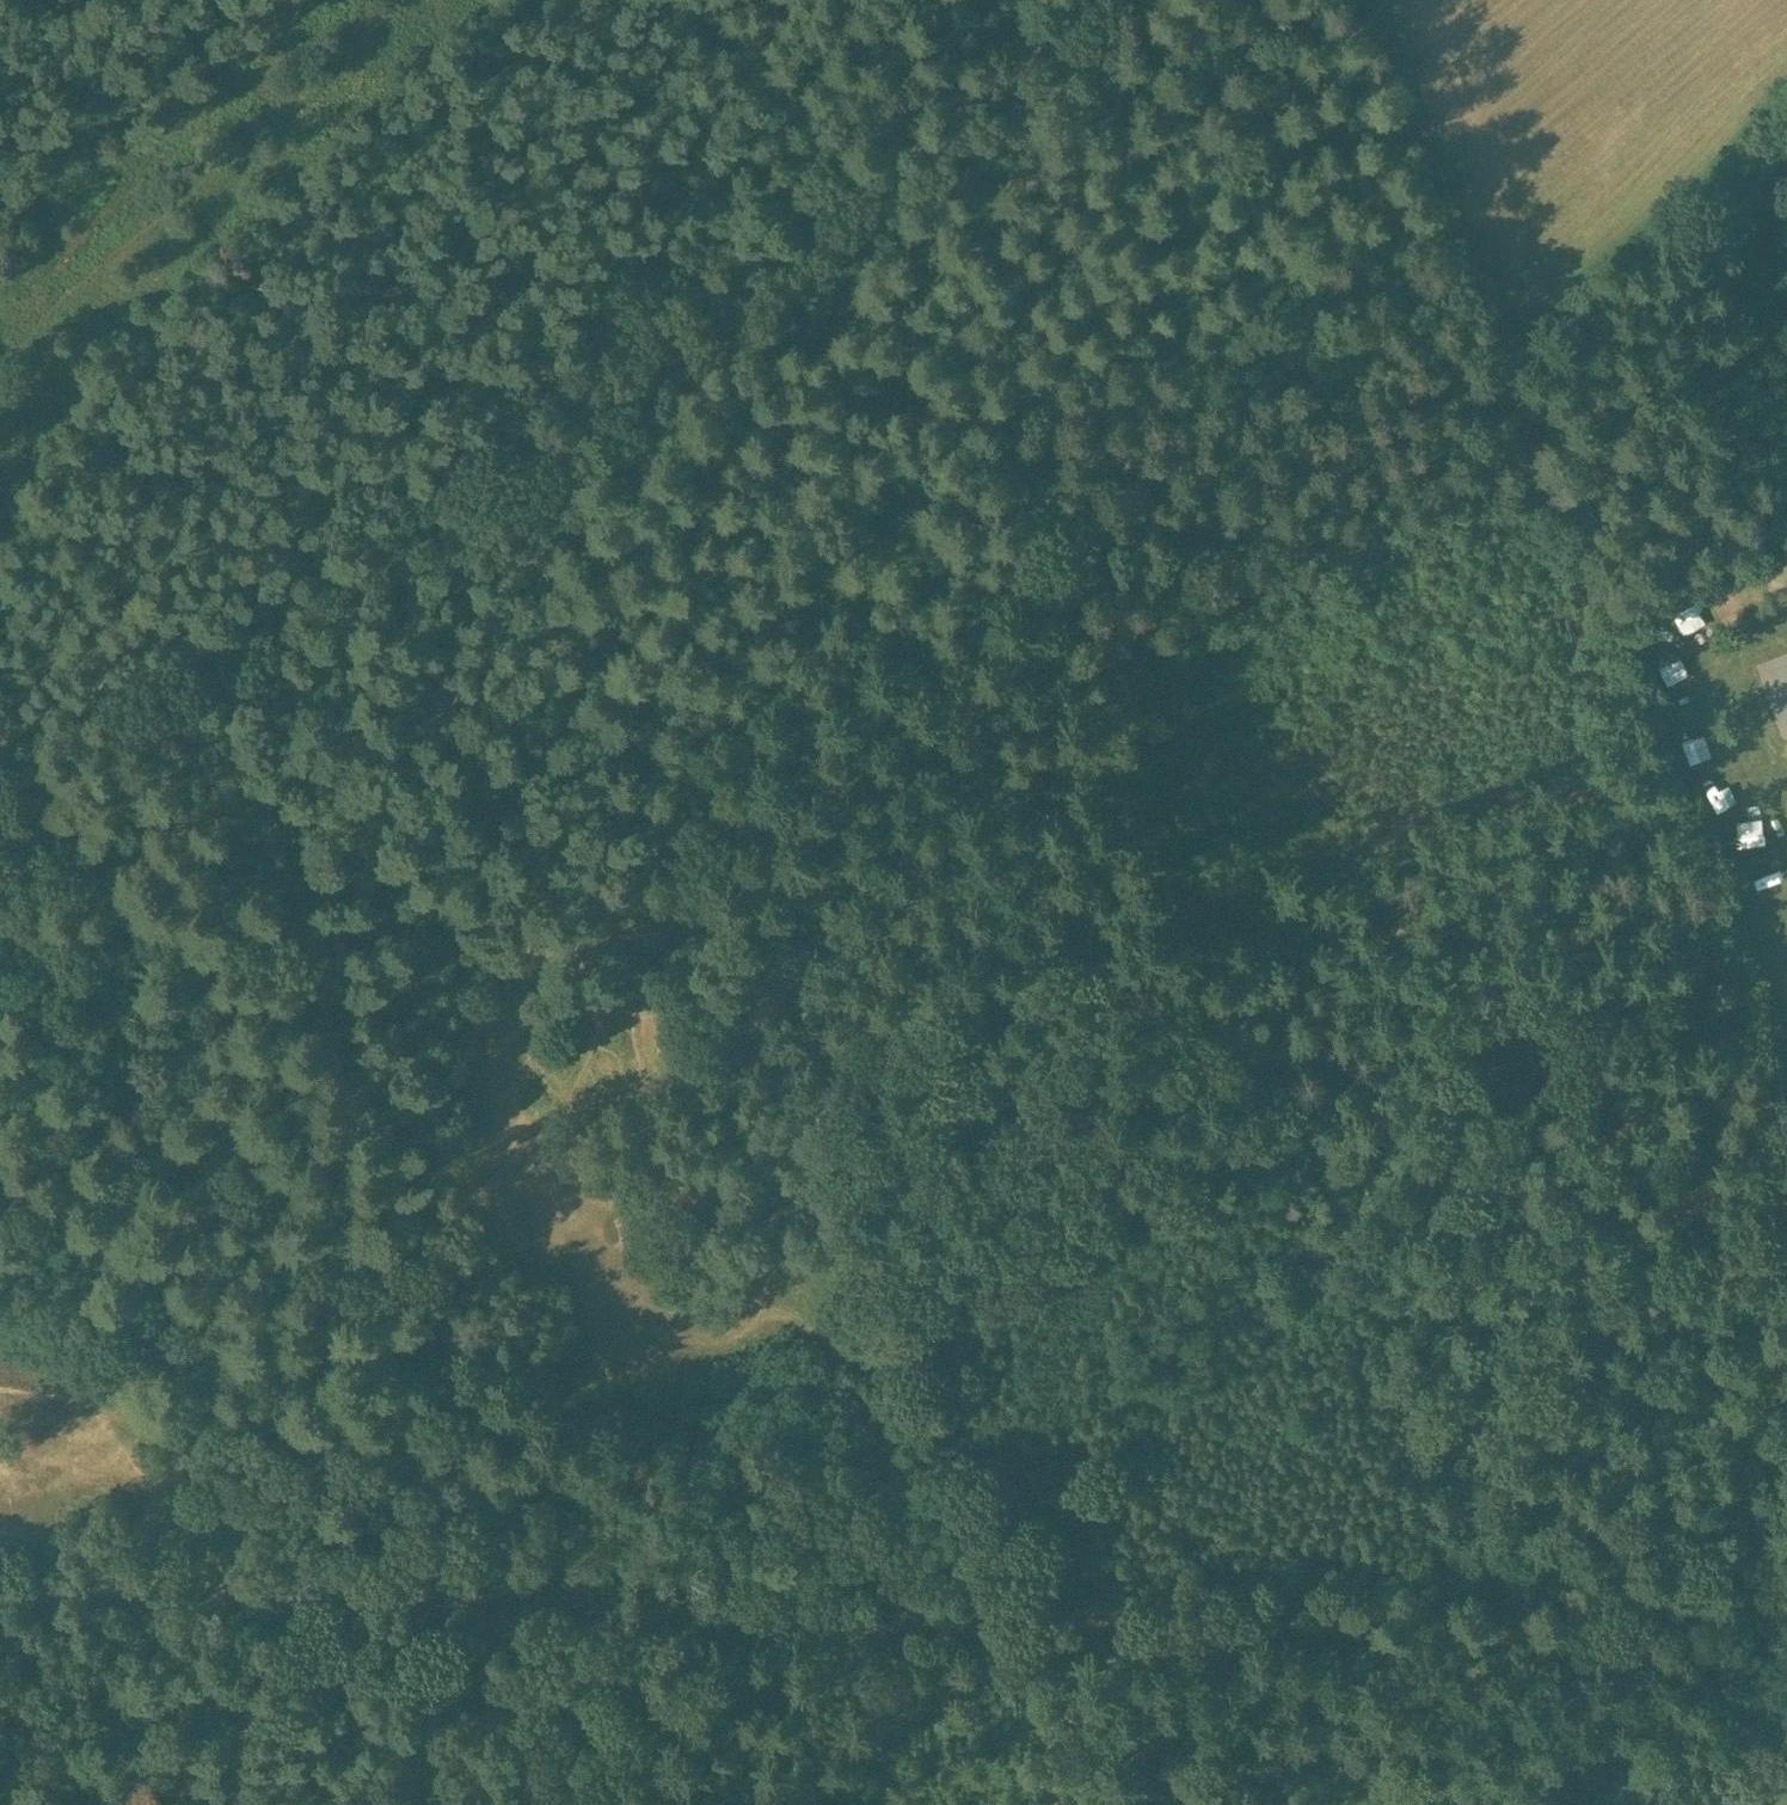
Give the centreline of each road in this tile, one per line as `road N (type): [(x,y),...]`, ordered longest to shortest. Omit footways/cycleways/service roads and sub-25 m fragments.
road 1 (unclassified): [(0,1605),(195,1593),(591,1599),(1786,1665)]
road 2 (track): [(1021,1624),(784,1042)]
road 3 (track): [(0,350),(383,0)]
road 4 (track): [(963,1469),(880,1402),(814,1371),(646,1316)]
road 5 (track): [(1643,1804),(1786,1737)]

